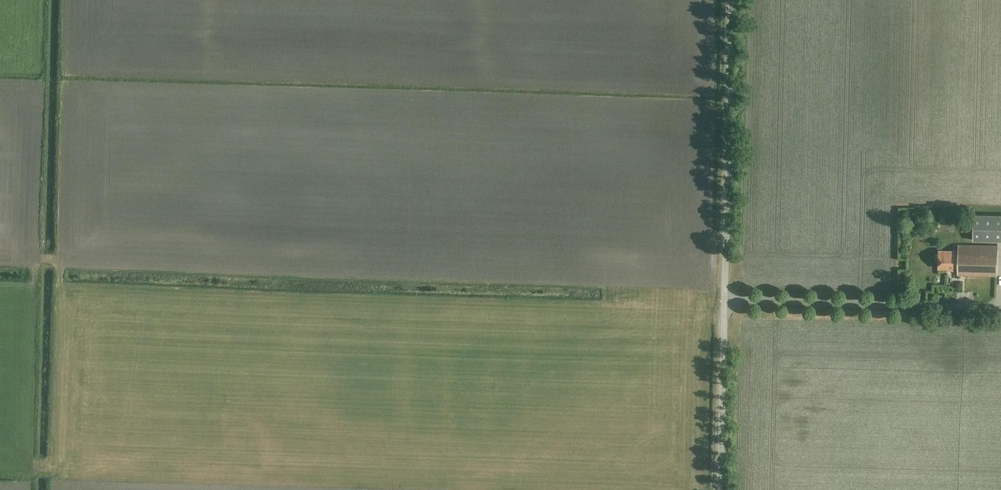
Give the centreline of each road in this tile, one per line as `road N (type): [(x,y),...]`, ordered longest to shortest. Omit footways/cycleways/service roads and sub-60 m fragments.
road 1 (unclassified): [(719,489),(731,0)]

